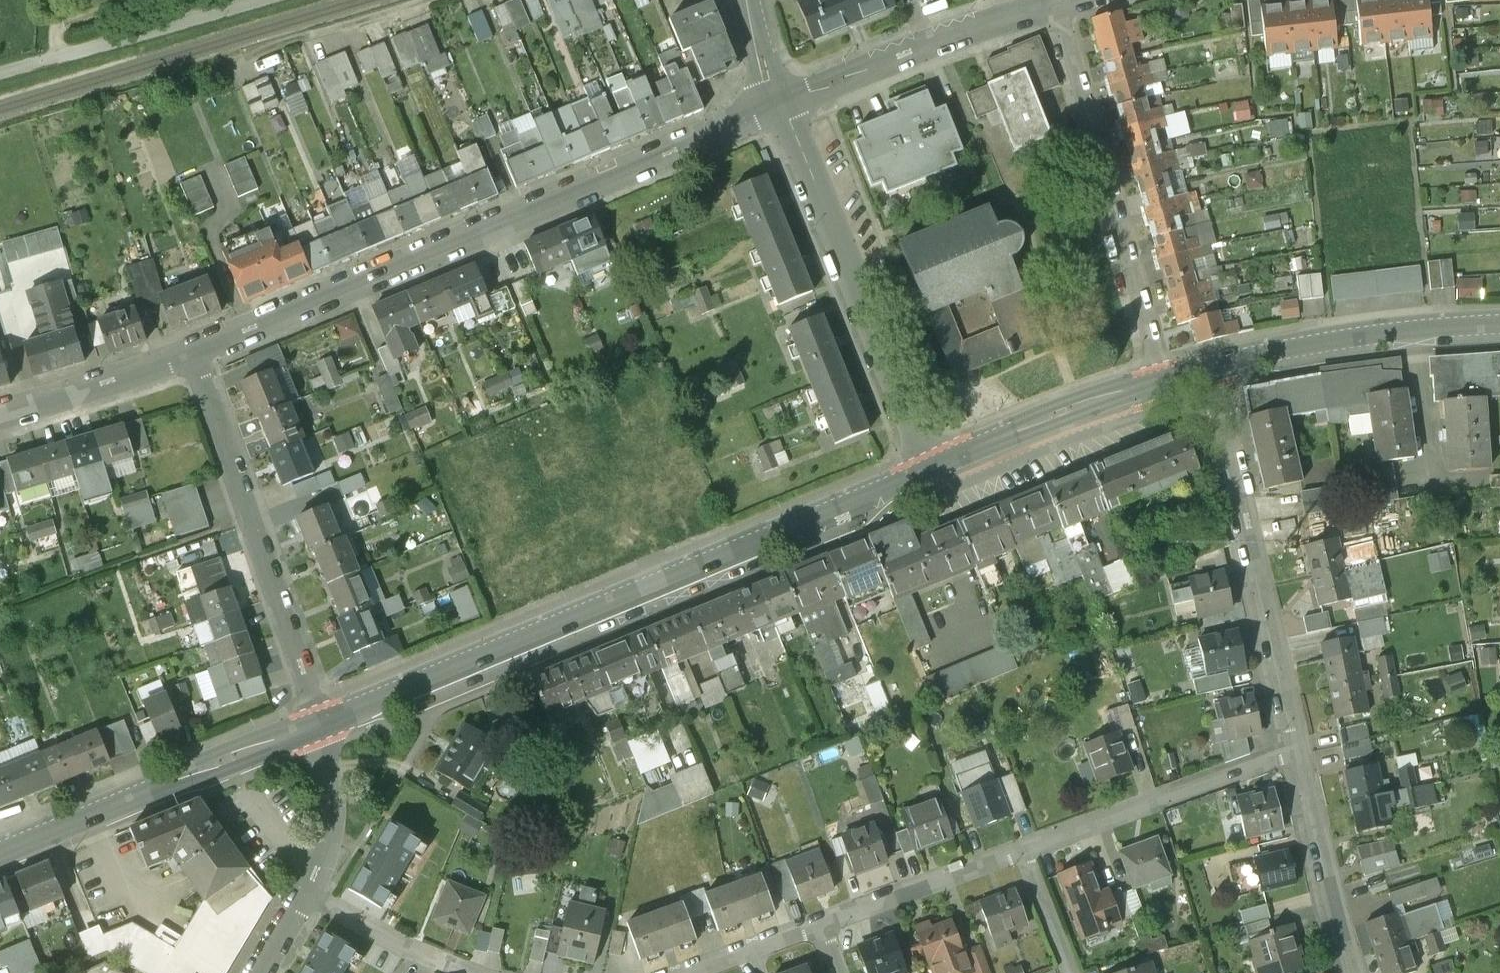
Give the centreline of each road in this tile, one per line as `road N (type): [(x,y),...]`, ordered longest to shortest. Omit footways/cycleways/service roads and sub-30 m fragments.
road 1 (secondary): [(321,725),(860,502),(915,471)]
road 2 (residential): [(188,355),(776,111)]
road 3 (residential): [(1214,365),(1299,751)]
road 4 (residential): [(321,725),(188,355)]
road 5 (residential): [(1054,3),(1158,381)]
road 6 (residential): [(915,471),(776,111)]
road 7 (secondary): [(0,852),(321,725)]
road 8 (residential): [(776,111),(940,39),(1054,3)]
road 9 (residential): [(1299,751),(1022,843)]
road 10 (secondary): [(1214,365),(1319,342),(1499,323)]
road 11 (secondary): [(915,471),(1158,381)]
road 12 (residential): [(1299,751),(1353,972)]
road 13 (residential): [(1022,843),(815,915)]
road 14 (residential): [(0,417),(188,355)]
road 15 (residential): [(480,972),(408,949),(308,891)]
road 16 (residential): [(321,725),(332,806),(308,891)]
road 17 (unclassified): [(97,46),(253,0)]
road 18 (residential): [(815,915),(667,972)]
road 19 (residential): [(1066,972),(1022,843)]

